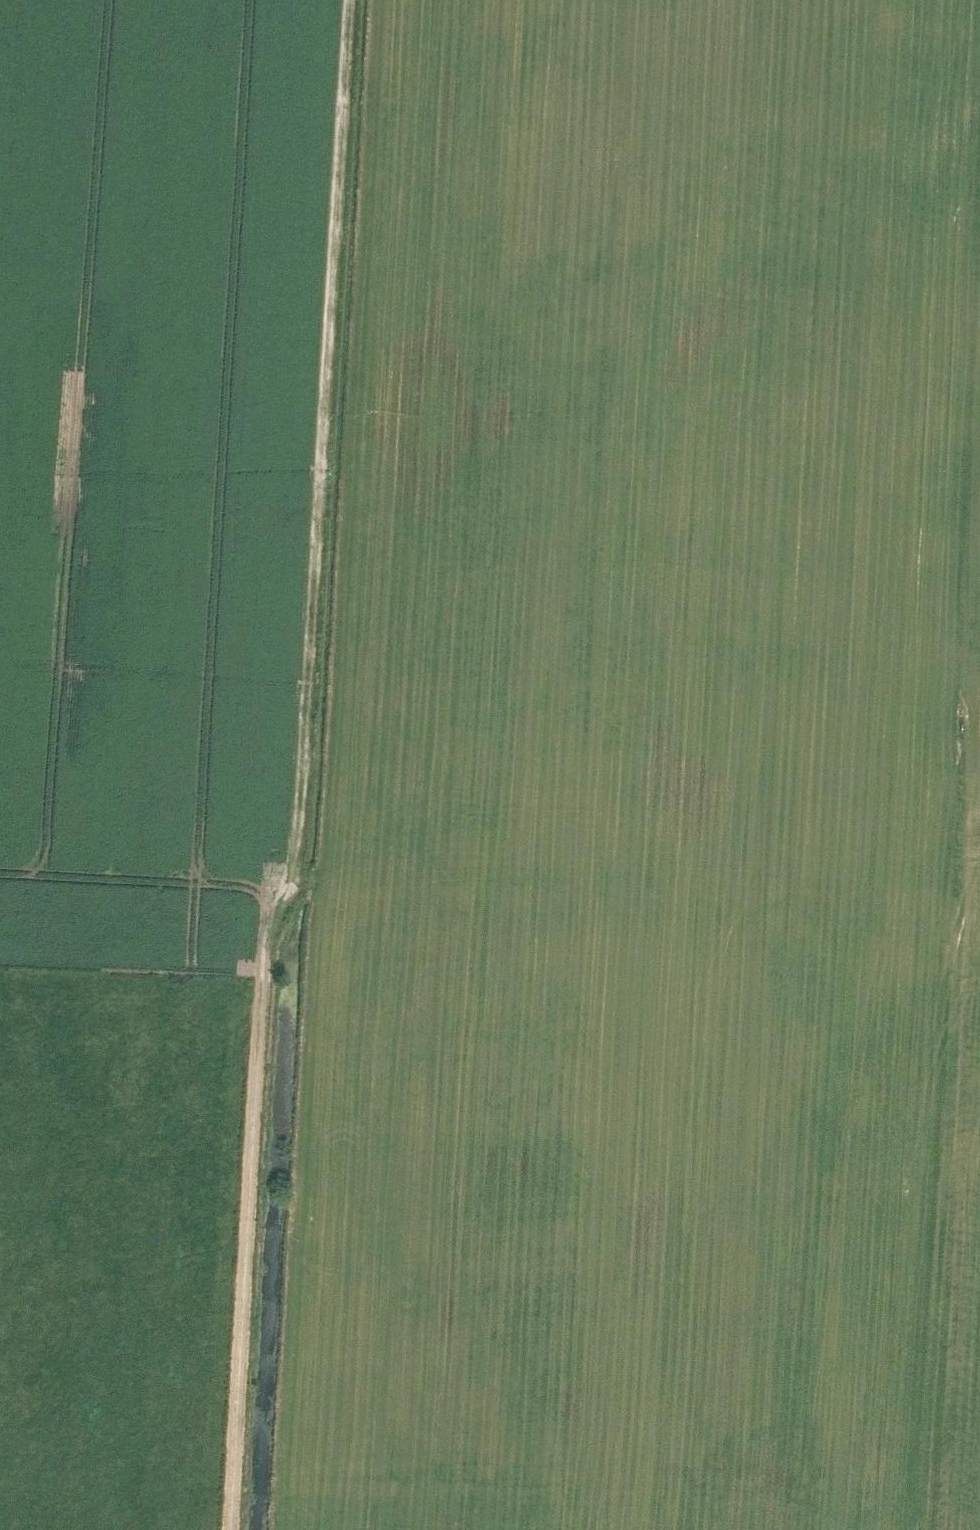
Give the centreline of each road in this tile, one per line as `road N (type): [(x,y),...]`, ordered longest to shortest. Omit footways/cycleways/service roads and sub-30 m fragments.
road 1 (track): [(232,1529),(266,966),(300,821),(348,0)]
road 2 (track): [(953,1529),(979,687)]

